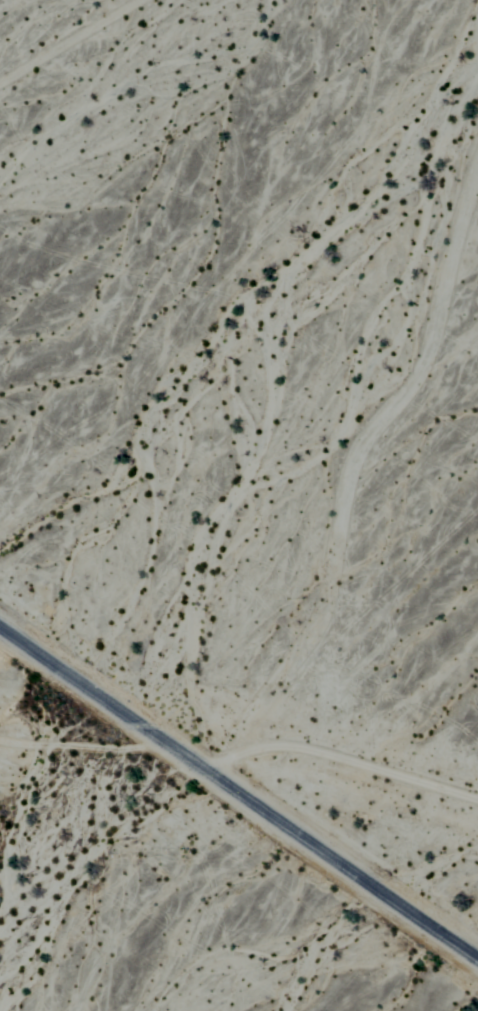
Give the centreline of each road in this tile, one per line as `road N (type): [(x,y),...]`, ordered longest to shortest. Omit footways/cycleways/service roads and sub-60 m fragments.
road 1 (tertiary): [(477,958),(0,626)]

